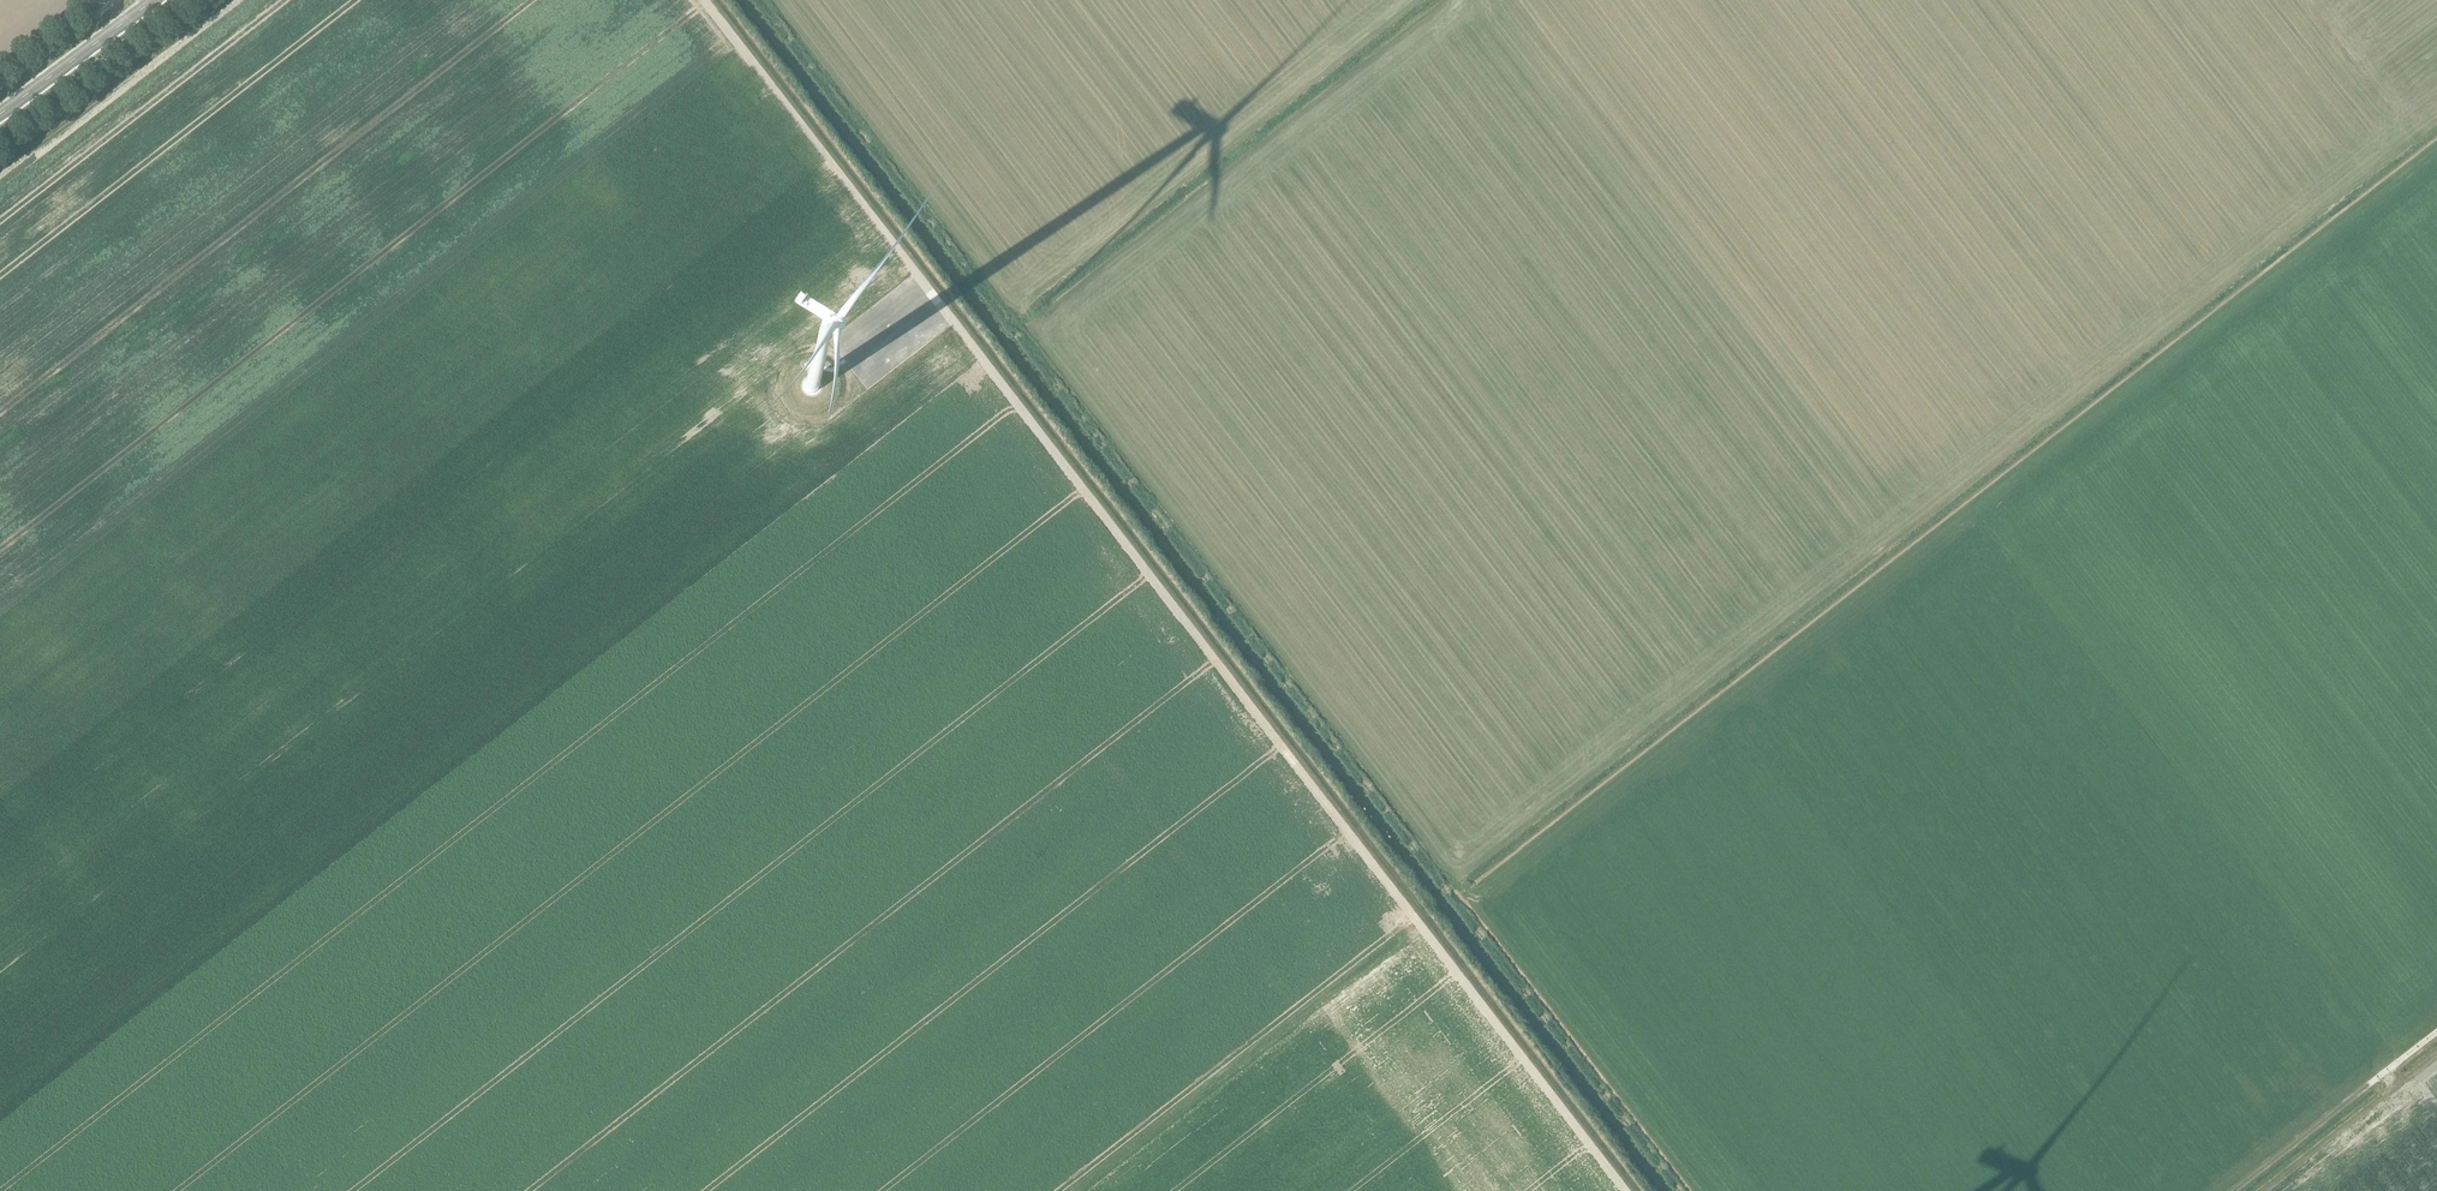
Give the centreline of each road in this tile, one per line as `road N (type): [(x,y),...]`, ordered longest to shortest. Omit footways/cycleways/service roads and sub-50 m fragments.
road 1 (track): [(1625,1190),(704,0)]
road 2 (secondary): [(0,123),(165,0)]

